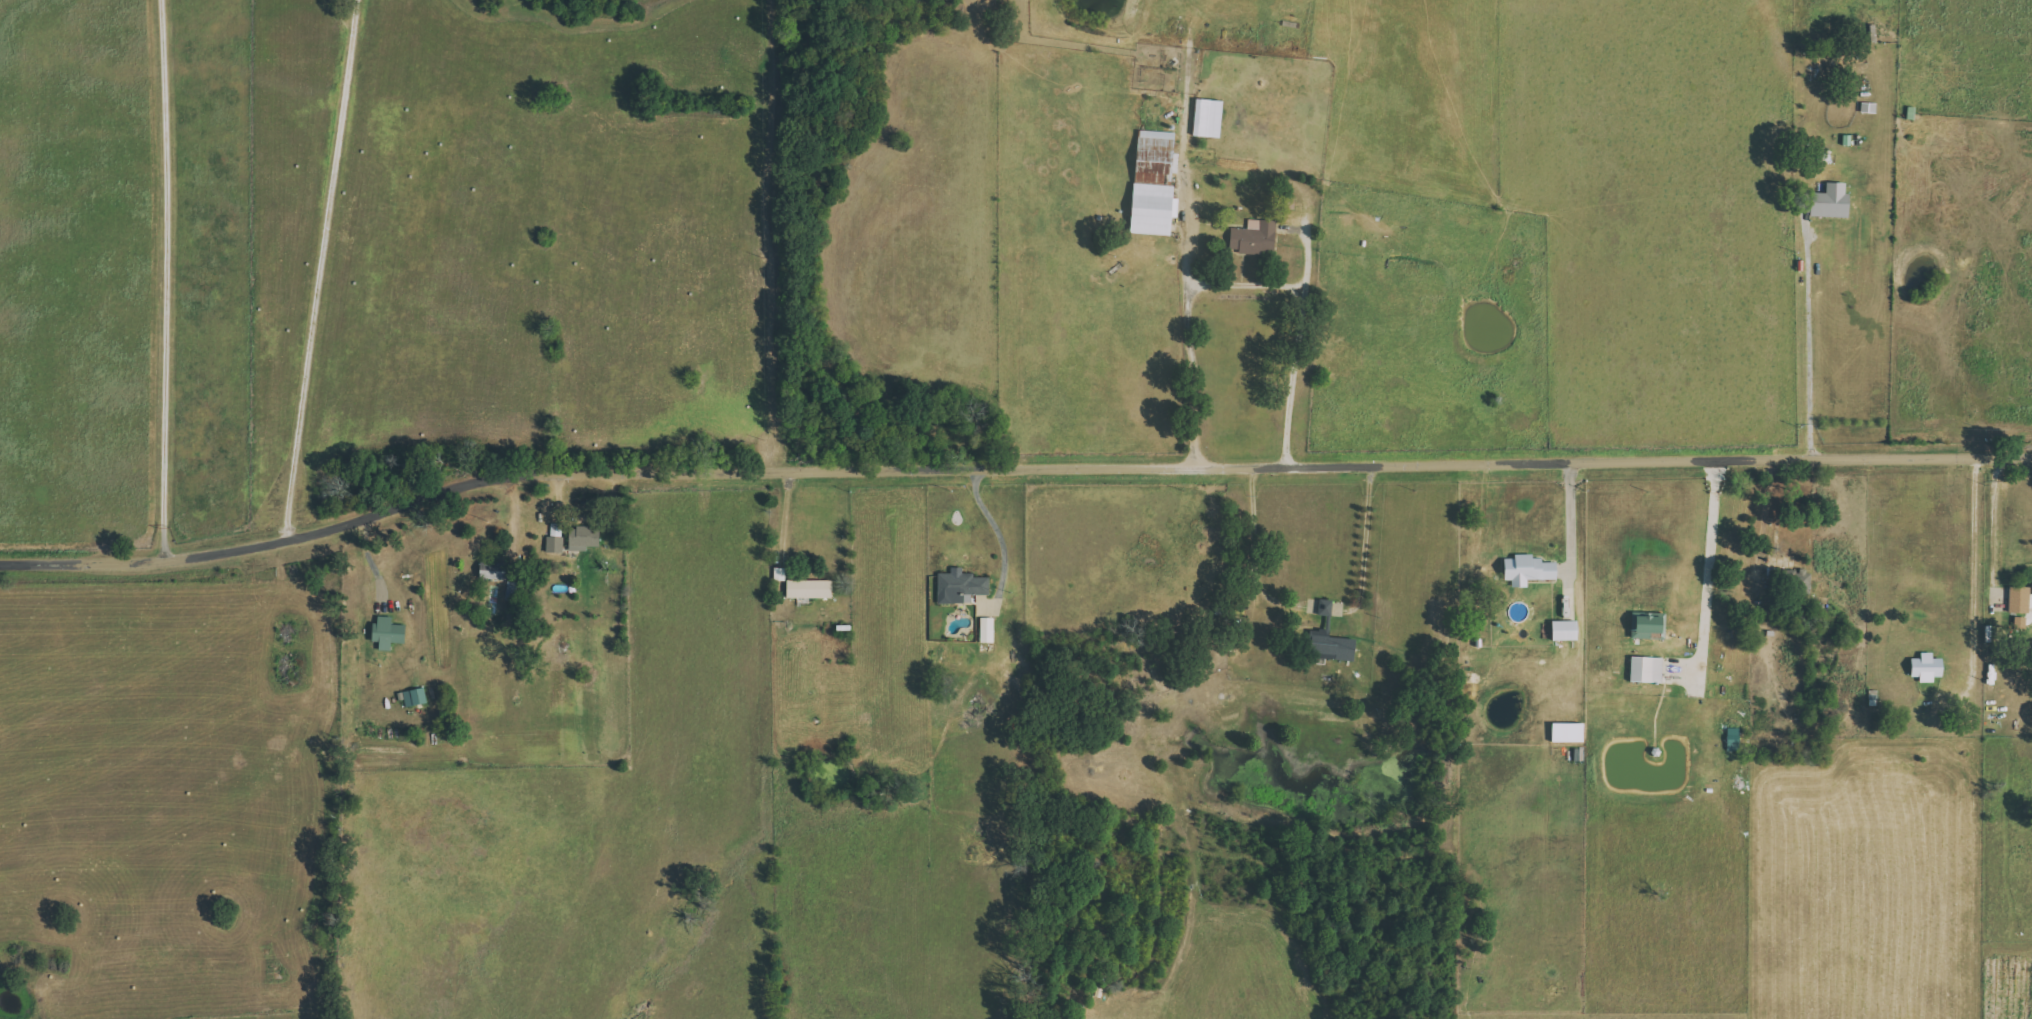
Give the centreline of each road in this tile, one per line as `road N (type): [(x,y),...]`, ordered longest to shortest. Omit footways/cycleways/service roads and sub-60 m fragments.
road 1 (residential): [(0,559),(173,557),(281,540),(510,478),(608,469),(2031,453)]

